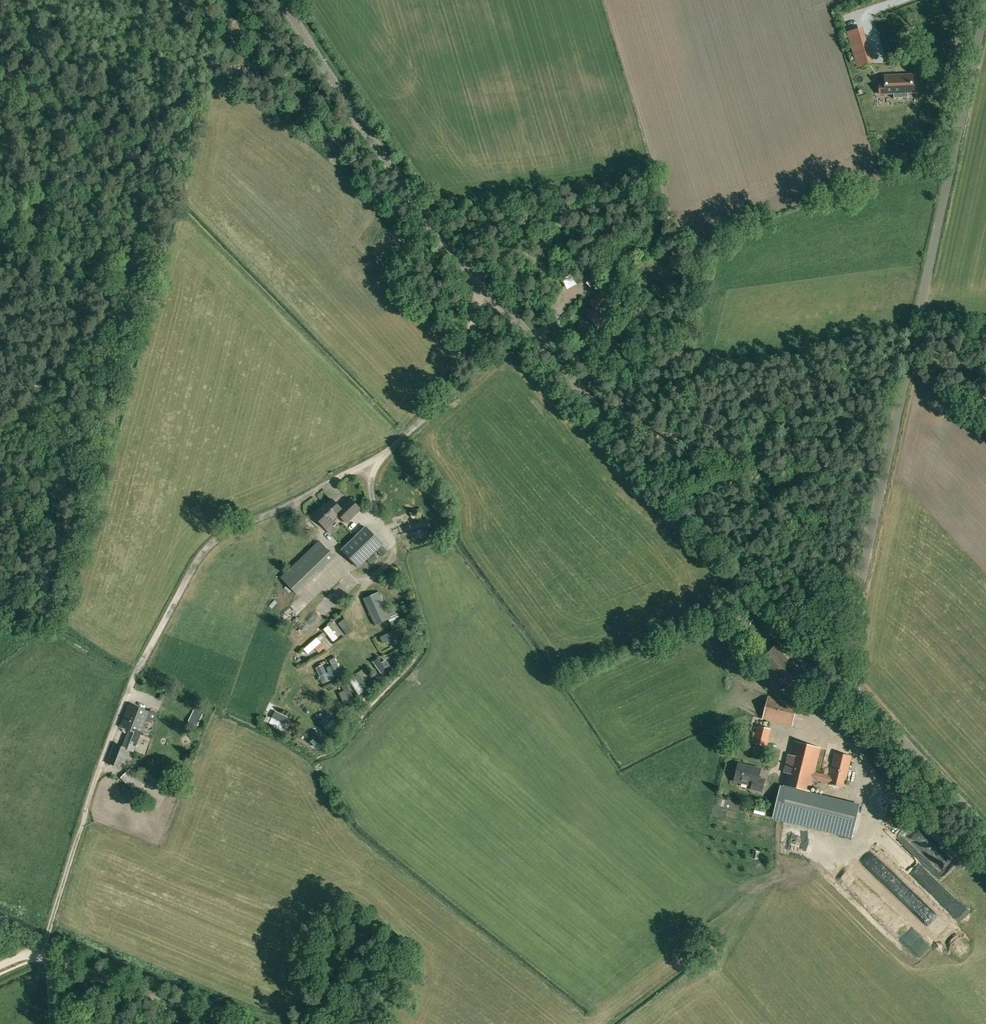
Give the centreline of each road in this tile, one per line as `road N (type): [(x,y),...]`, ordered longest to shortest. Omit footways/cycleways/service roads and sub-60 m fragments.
road 1 (unclassified): [(839,672),(431,226),(279,0)]
road 2 (track): [(481,279),(455,380),(418,425),(373,466),(254,522),(198,562),(140,663),(53,920)]
road 3 (unclassified): [(839,672),(985,9)]
road 4 (unclassified): [(985,830),(839,672)]
road 5 (track): [(50,955),(217,1023)]

